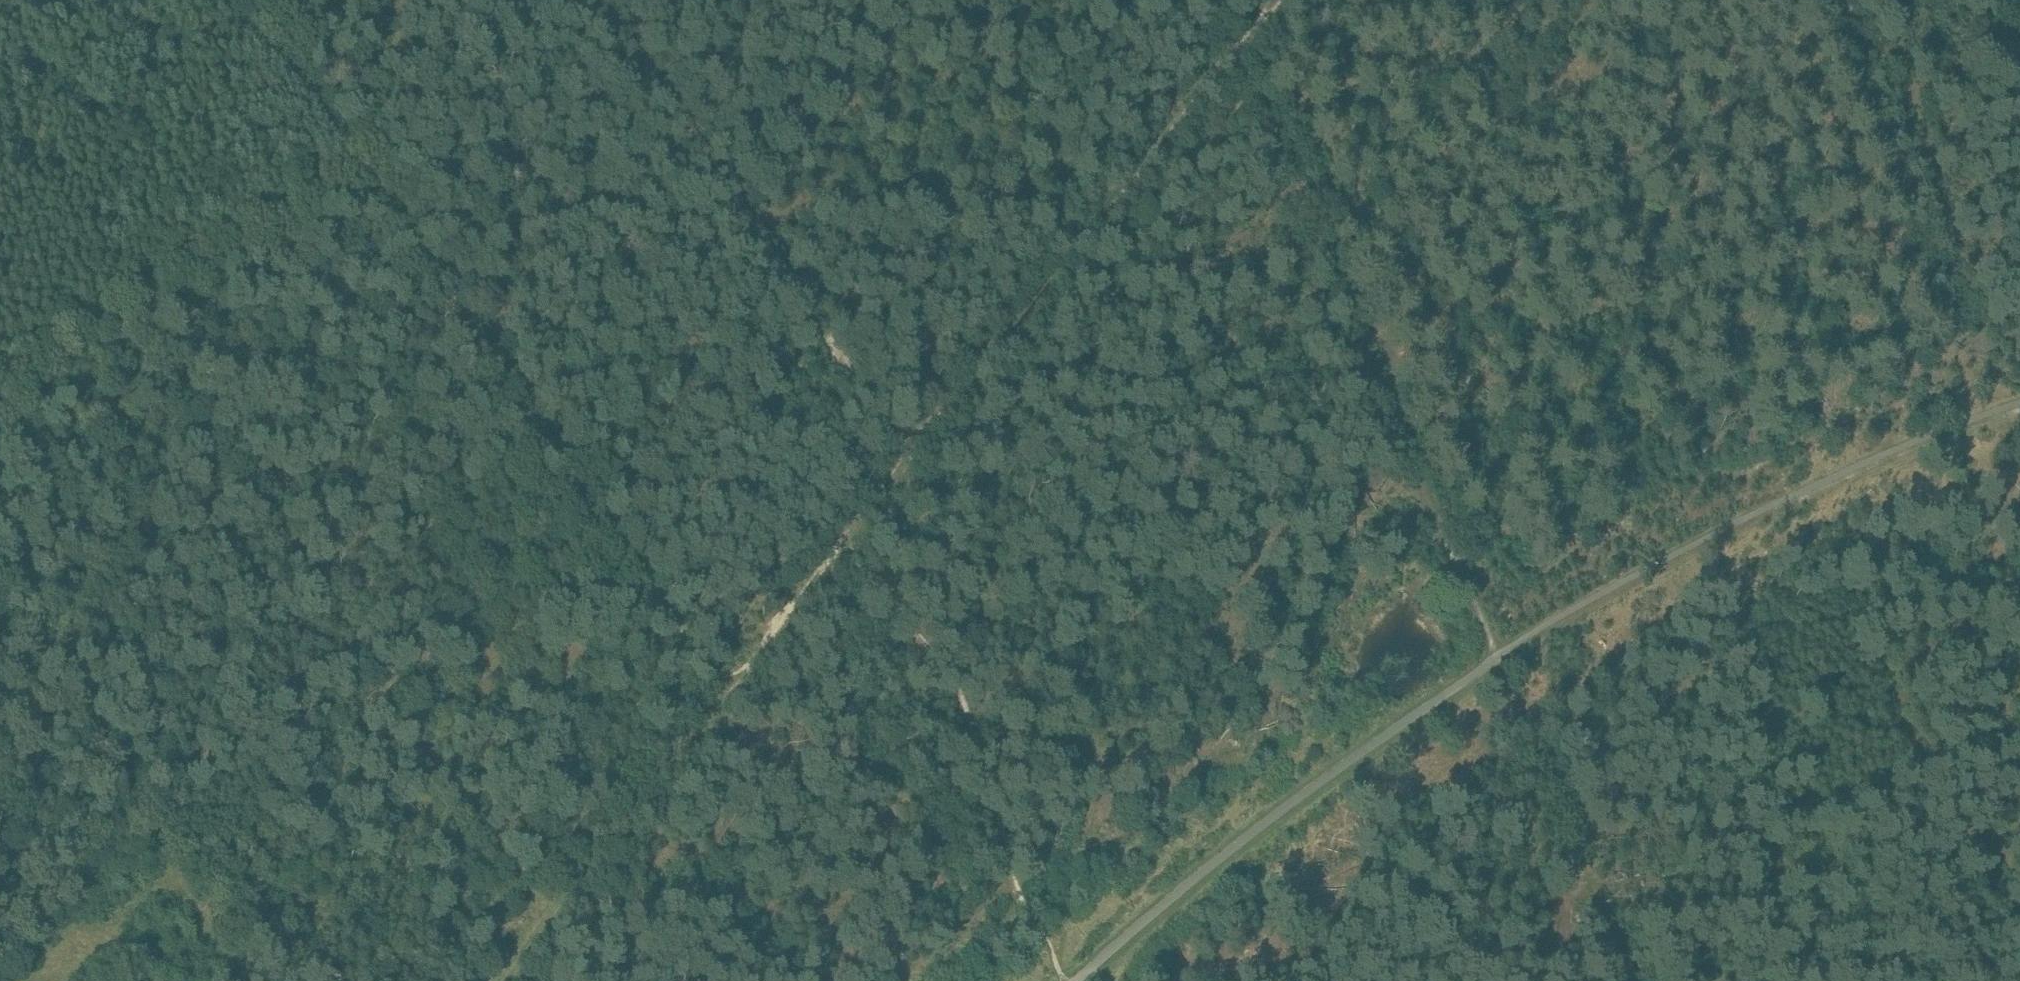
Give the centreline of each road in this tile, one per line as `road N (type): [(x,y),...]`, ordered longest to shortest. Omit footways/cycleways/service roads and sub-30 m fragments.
road 1 (track): [(805,591),(1277,0)]
road 2 (track): [(498,980),(719,702)]
road 3 (track): [(719,702),(805,591)]

